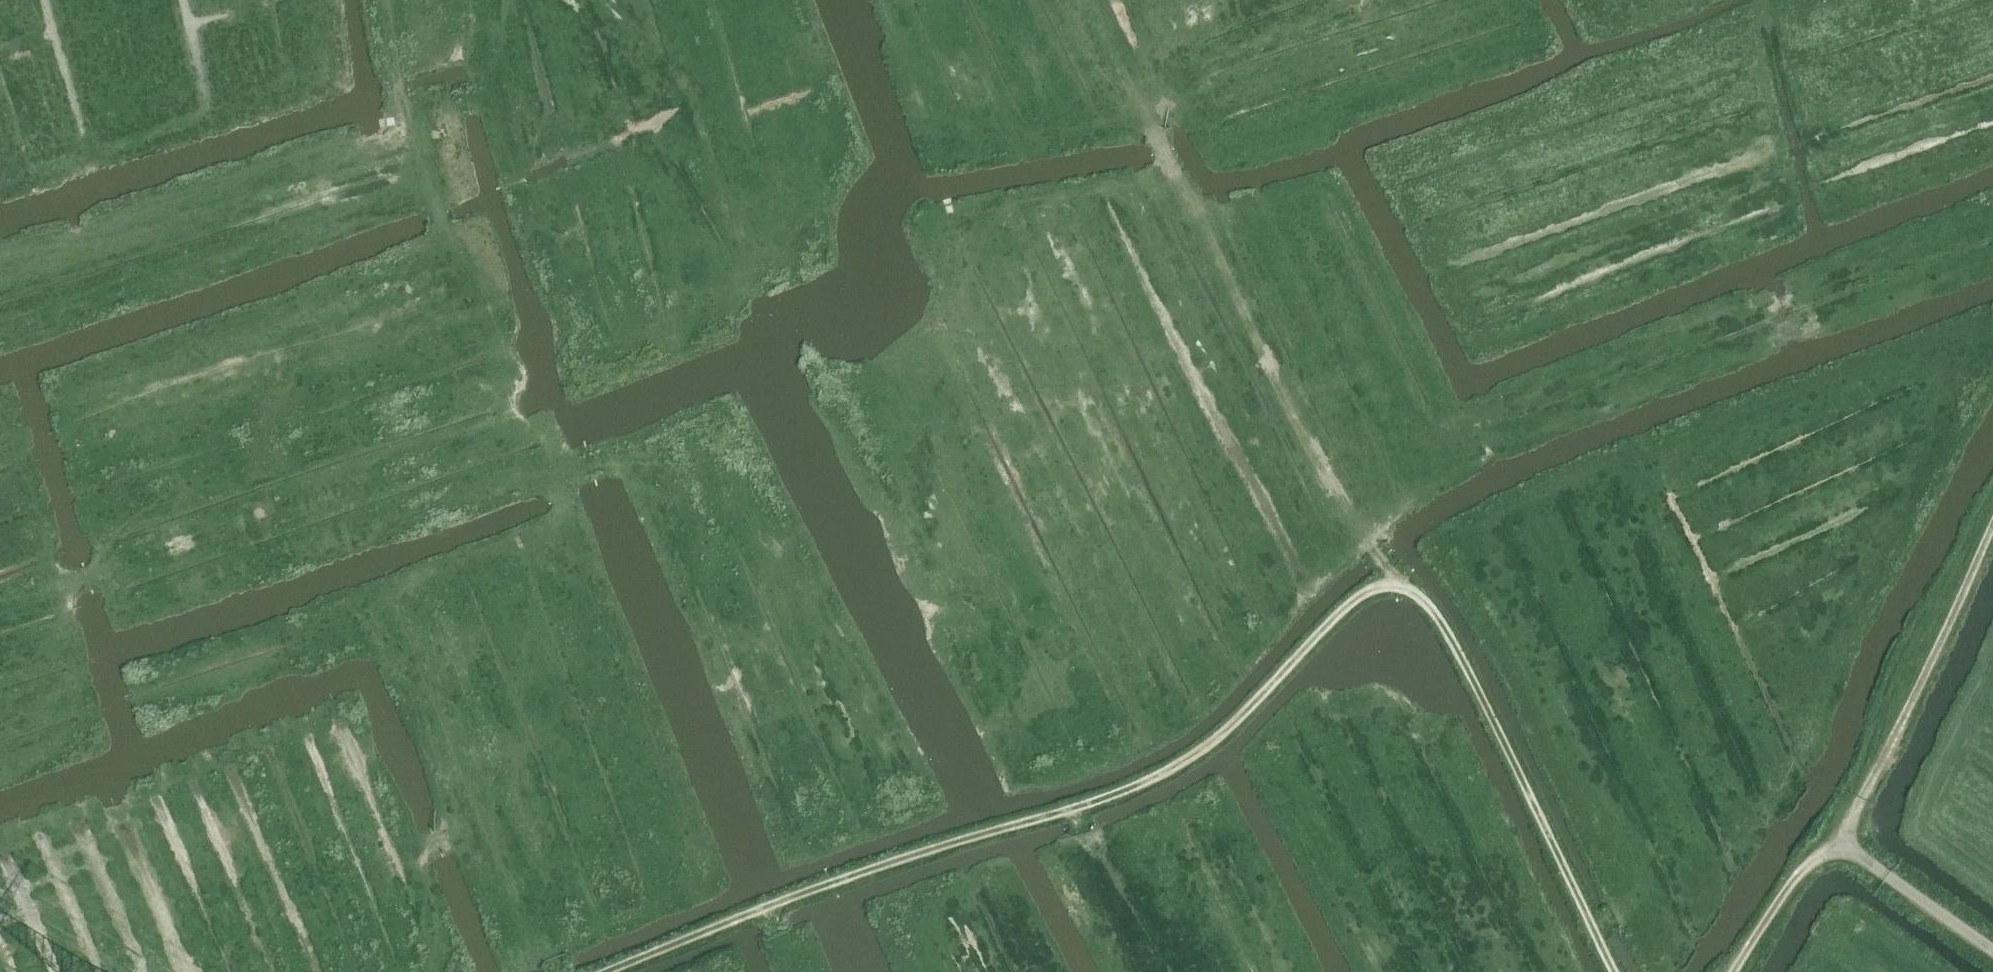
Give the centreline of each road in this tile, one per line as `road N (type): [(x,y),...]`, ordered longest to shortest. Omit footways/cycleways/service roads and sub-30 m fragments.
road 1 (track): [(1617,971),(1450,636),(1416,594),(1391,587),(1347,605),(1213,743),(1148,780),(802,894),(608,971)]
road 2 (track): [(1992,532),(1845,845)]
road 3 (track): [(1992,950),(1845,845)]
road 4 (track): [(1845,845),(1803,868),(1734,971)]

